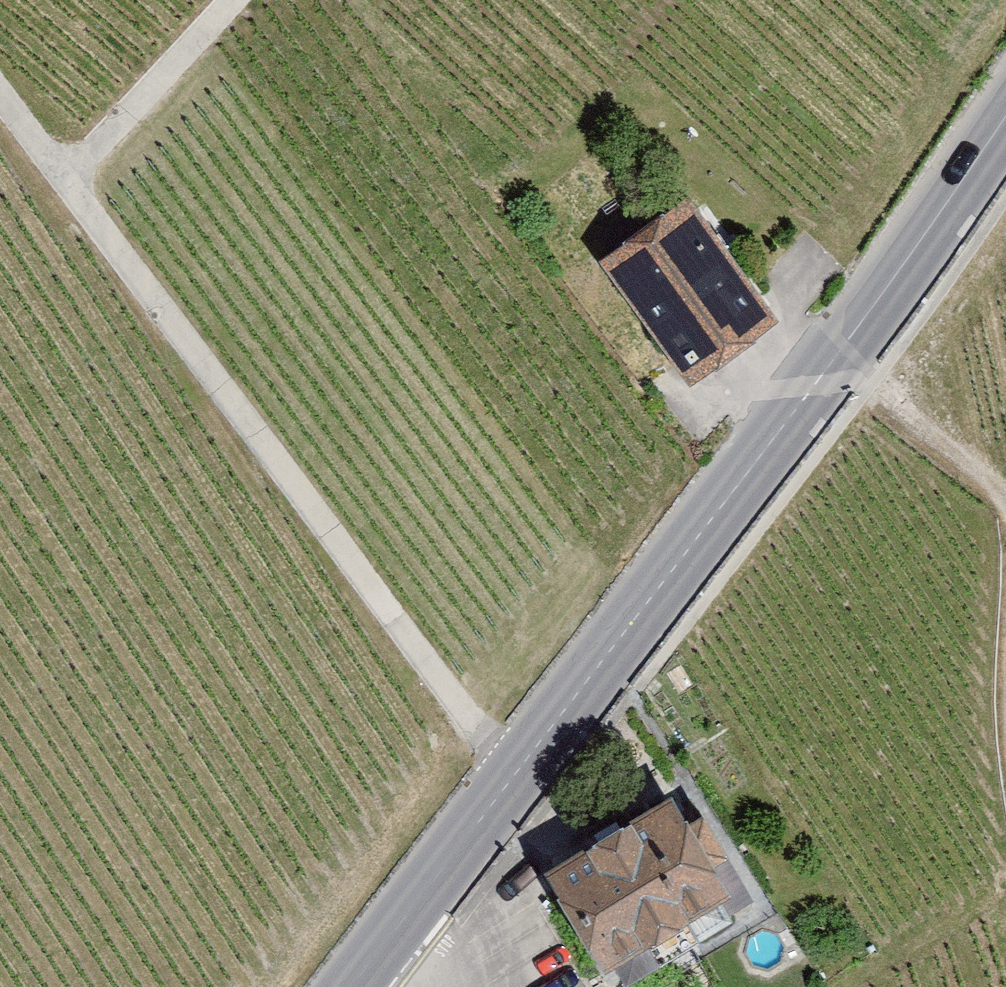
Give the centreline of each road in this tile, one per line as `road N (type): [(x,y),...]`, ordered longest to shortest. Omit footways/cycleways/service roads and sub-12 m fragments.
road 1 (secondary): [(1005,113),(842,354),(350,986)]
road 2 (track): [(510,778),(0,77)]
road 3 (track): [(1005,611),(997,496),(842,354)]
road 4 (track): [(238,0),(72,175)]

